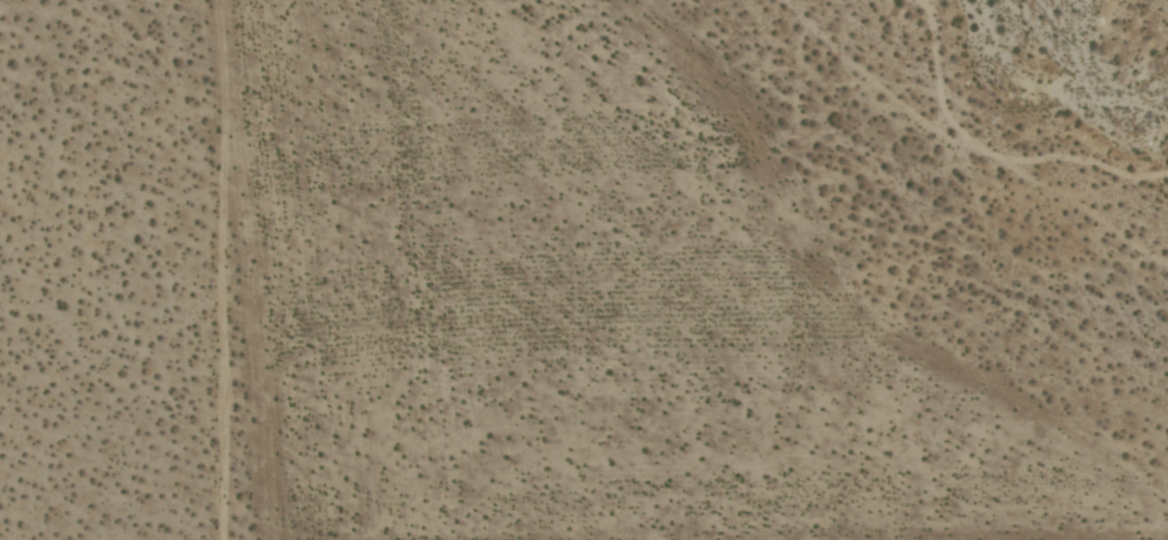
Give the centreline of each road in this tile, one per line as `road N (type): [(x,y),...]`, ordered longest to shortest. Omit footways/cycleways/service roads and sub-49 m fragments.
road 1 (track): [(218,0),(224,539)]

